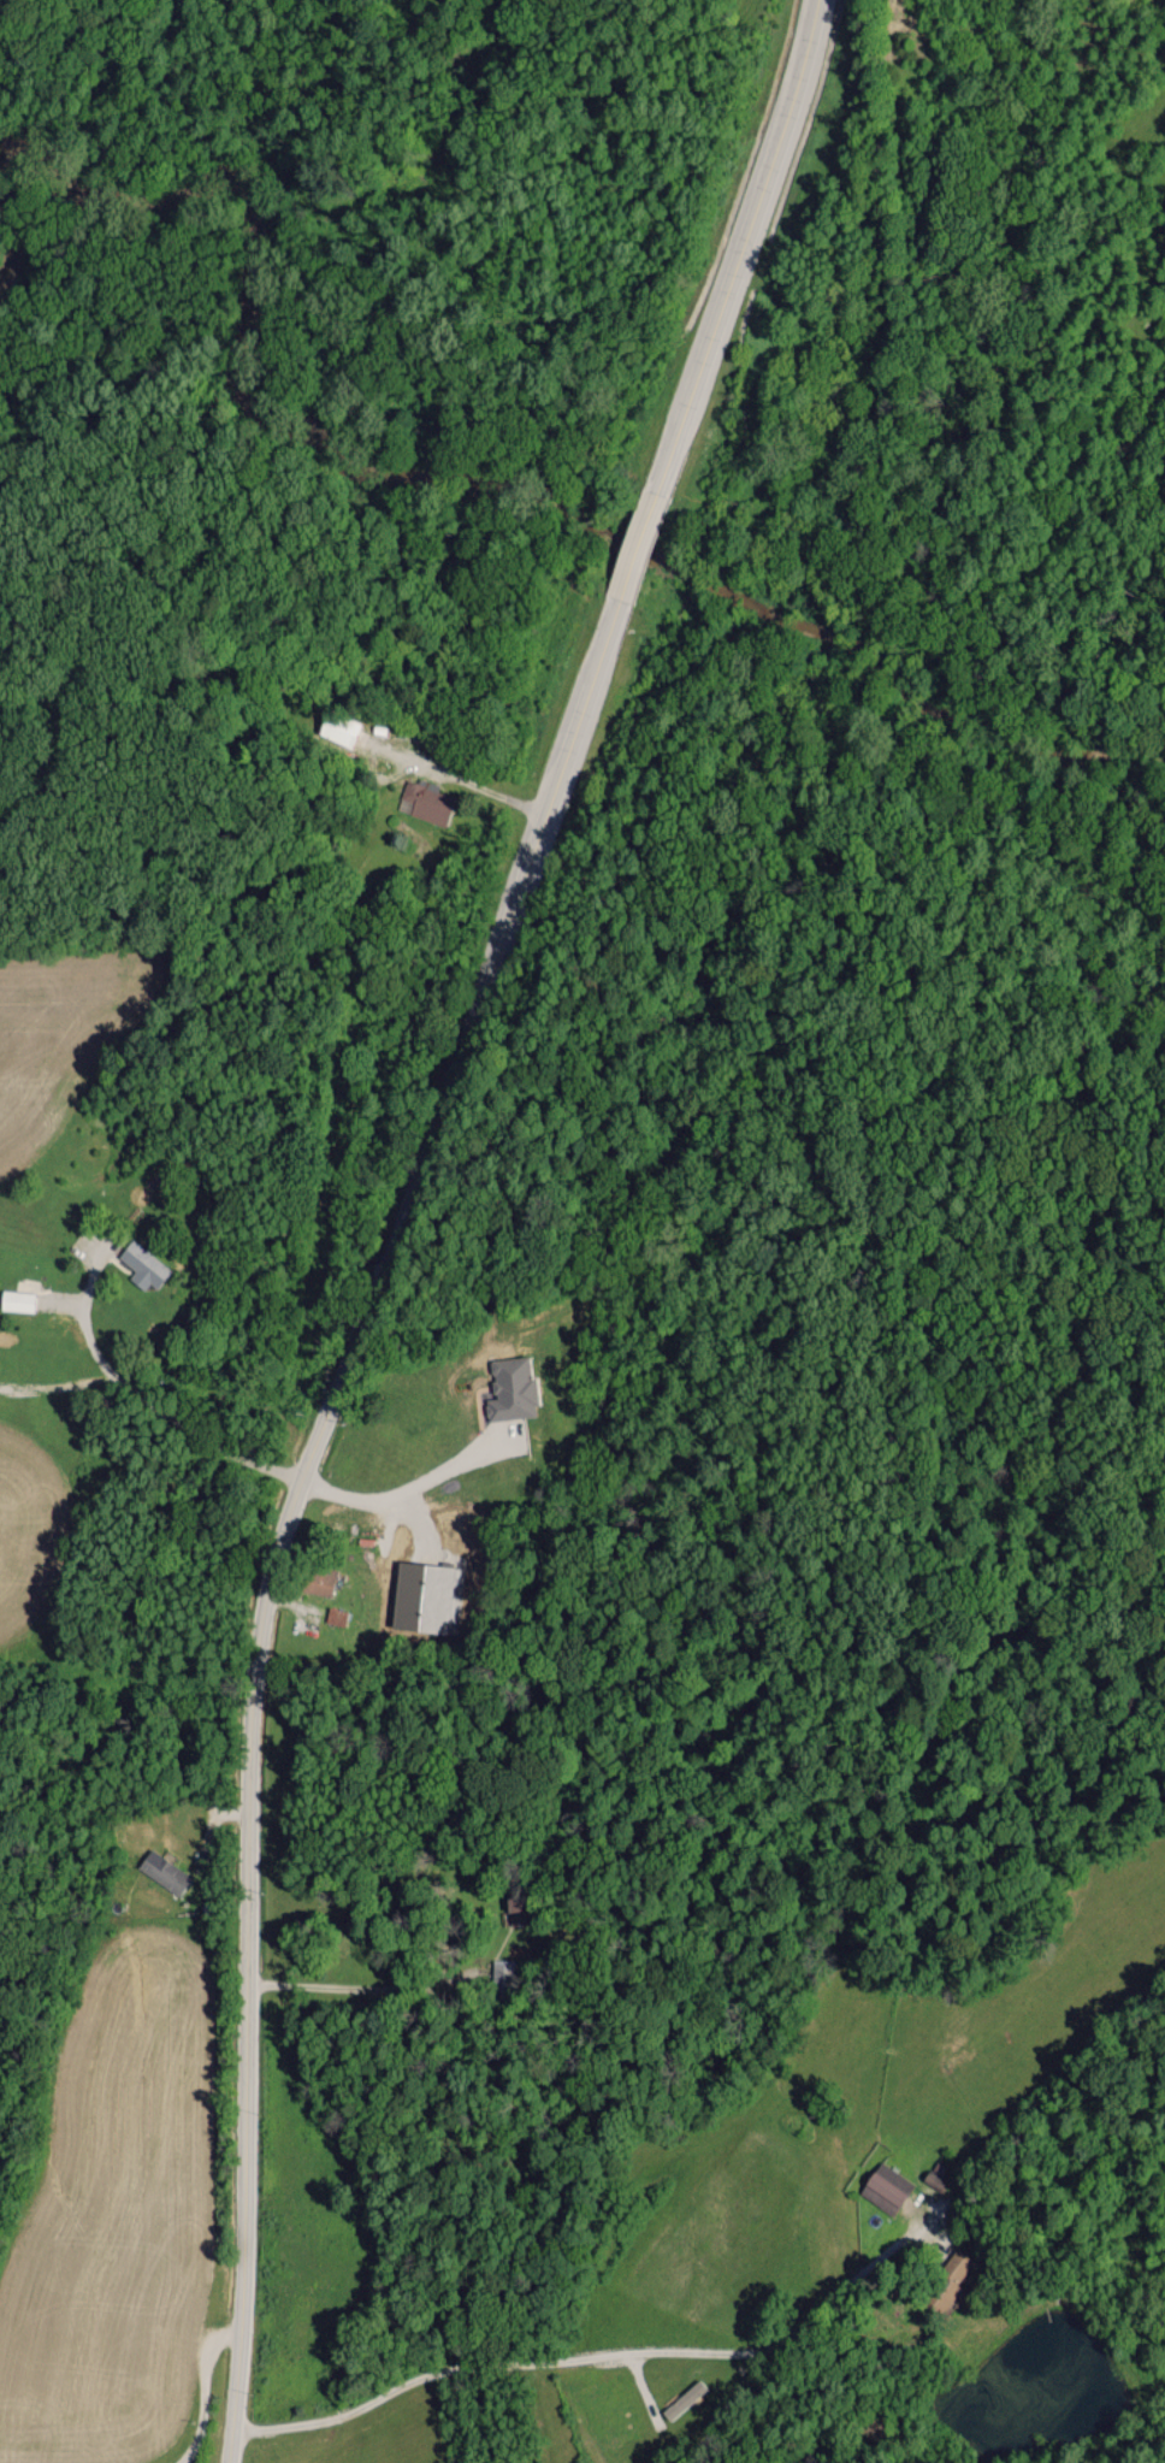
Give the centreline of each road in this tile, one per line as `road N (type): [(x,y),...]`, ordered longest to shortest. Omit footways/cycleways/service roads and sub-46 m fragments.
road 1 (primary): [(232,2462),(249,2173),(255,1708),(273,1582),(308,1469),(424,1193),(823,0)]

